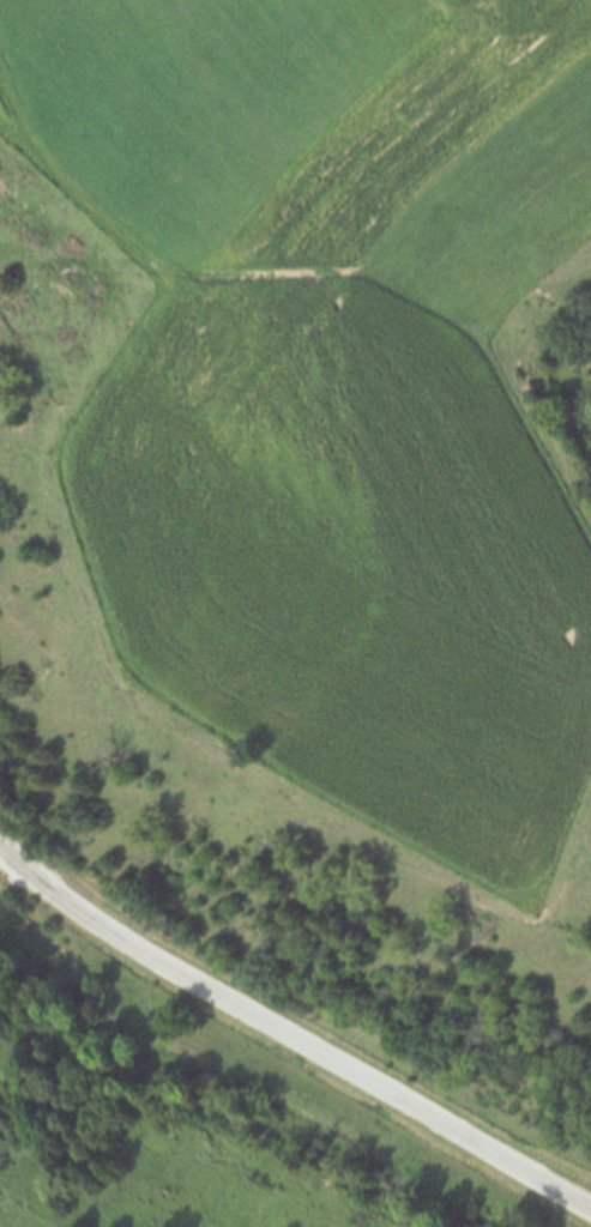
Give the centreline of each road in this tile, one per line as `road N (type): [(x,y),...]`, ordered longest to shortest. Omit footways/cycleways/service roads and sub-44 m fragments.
road 1 (secondary): [(590,1208),(129,953),(0,846)]

